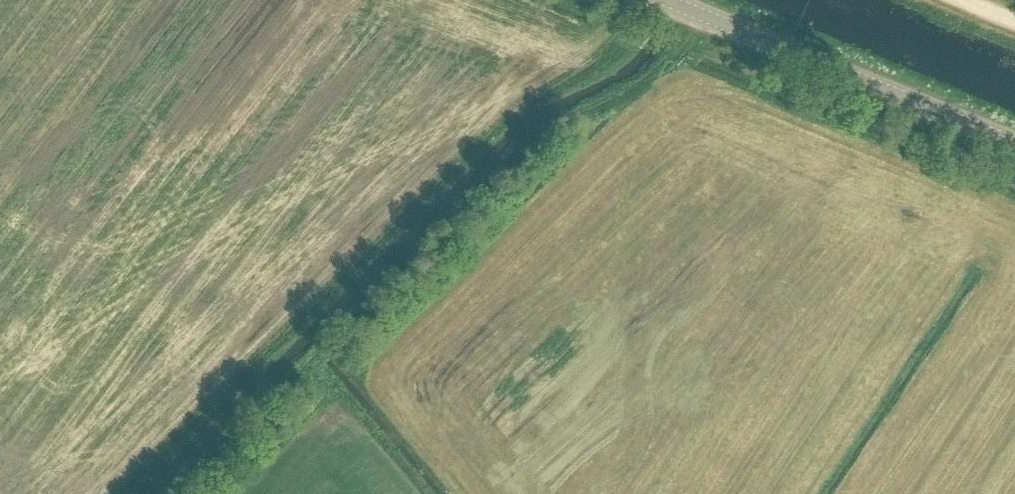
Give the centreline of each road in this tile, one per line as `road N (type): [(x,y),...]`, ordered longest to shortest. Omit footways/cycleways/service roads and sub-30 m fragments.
road 1 (tertiary): [(1014,144),(668,0)]

